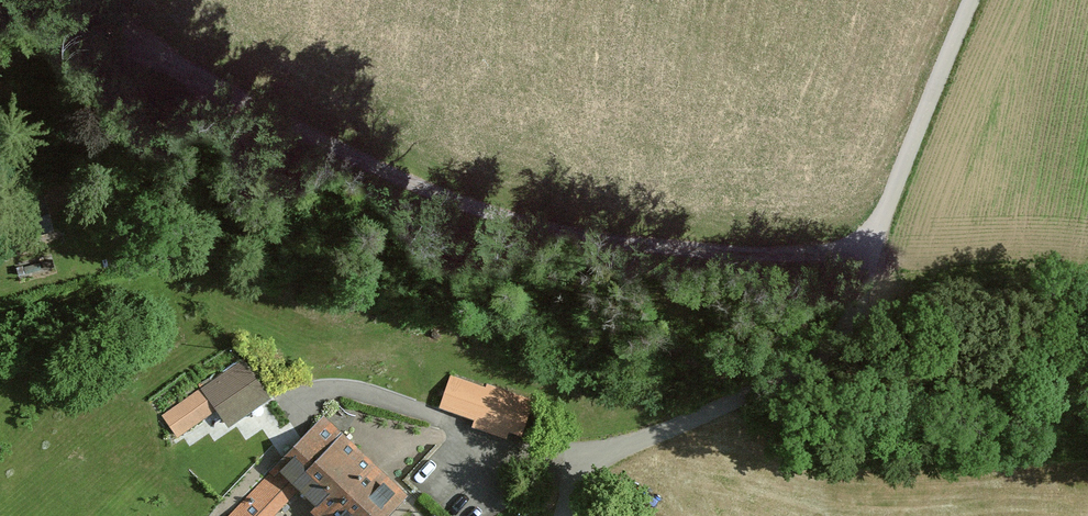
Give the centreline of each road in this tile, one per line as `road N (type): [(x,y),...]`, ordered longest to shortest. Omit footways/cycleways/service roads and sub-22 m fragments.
road 1 (track): [(147,52),(340,149),(518,220),(659,248),(870,252)]
road 2 (unclassified): [(561,515),(573,475),(591,458),(776,384),(842,339),(974,0)]
road 3 (track): [(0,59),(96,45),(147,52)]

